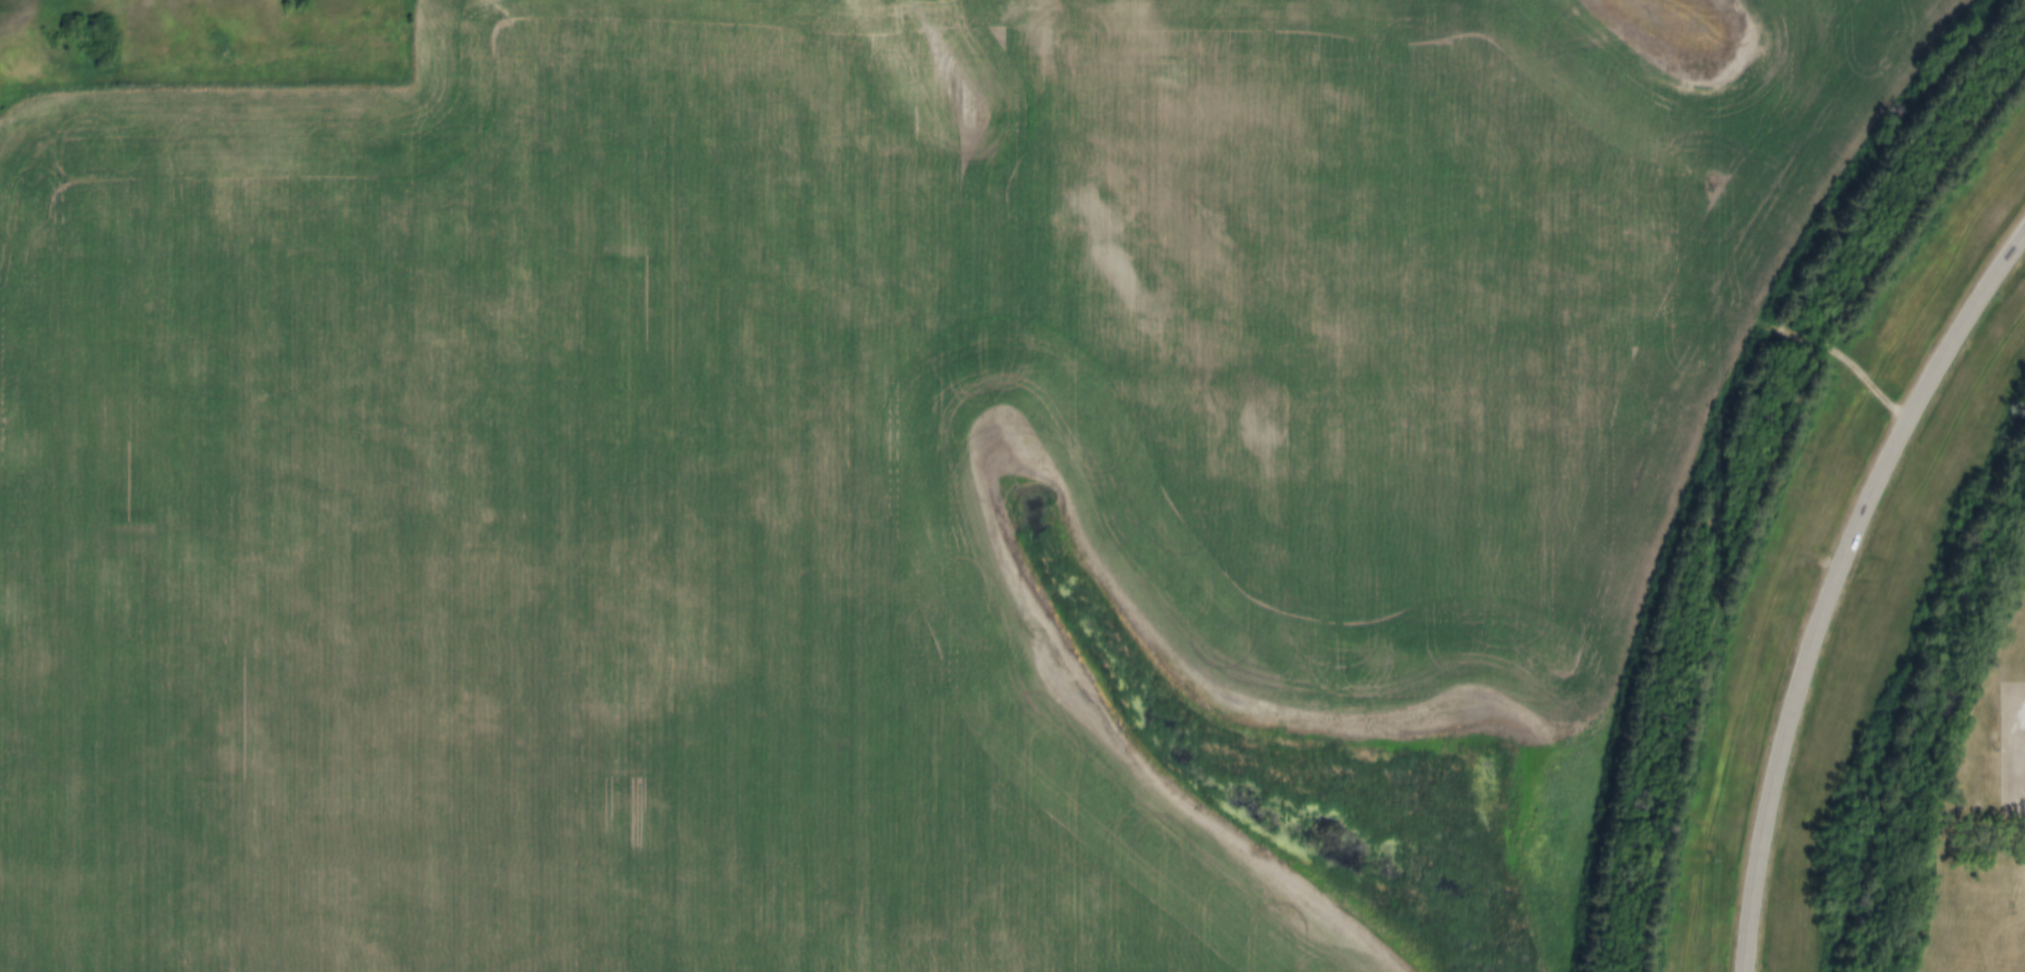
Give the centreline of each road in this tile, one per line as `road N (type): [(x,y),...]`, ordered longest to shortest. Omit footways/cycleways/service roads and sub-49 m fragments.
road 1 (tertiary): [(1746,971),(1774,780),(1820,620),(1906,421),(2024,231)]

